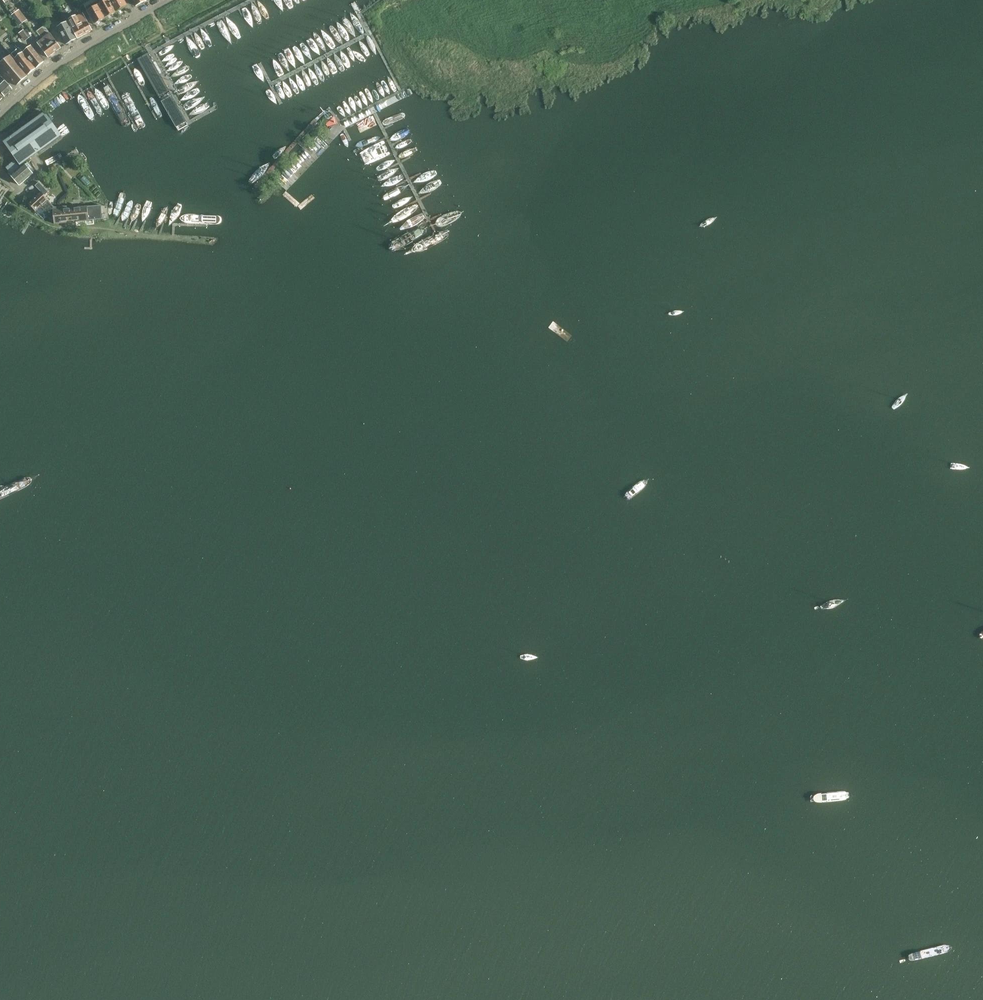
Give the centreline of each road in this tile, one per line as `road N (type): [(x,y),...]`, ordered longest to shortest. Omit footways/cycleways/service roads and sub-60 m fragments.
road 1 (residential): [(0,116),(66,60),(169,0)]

